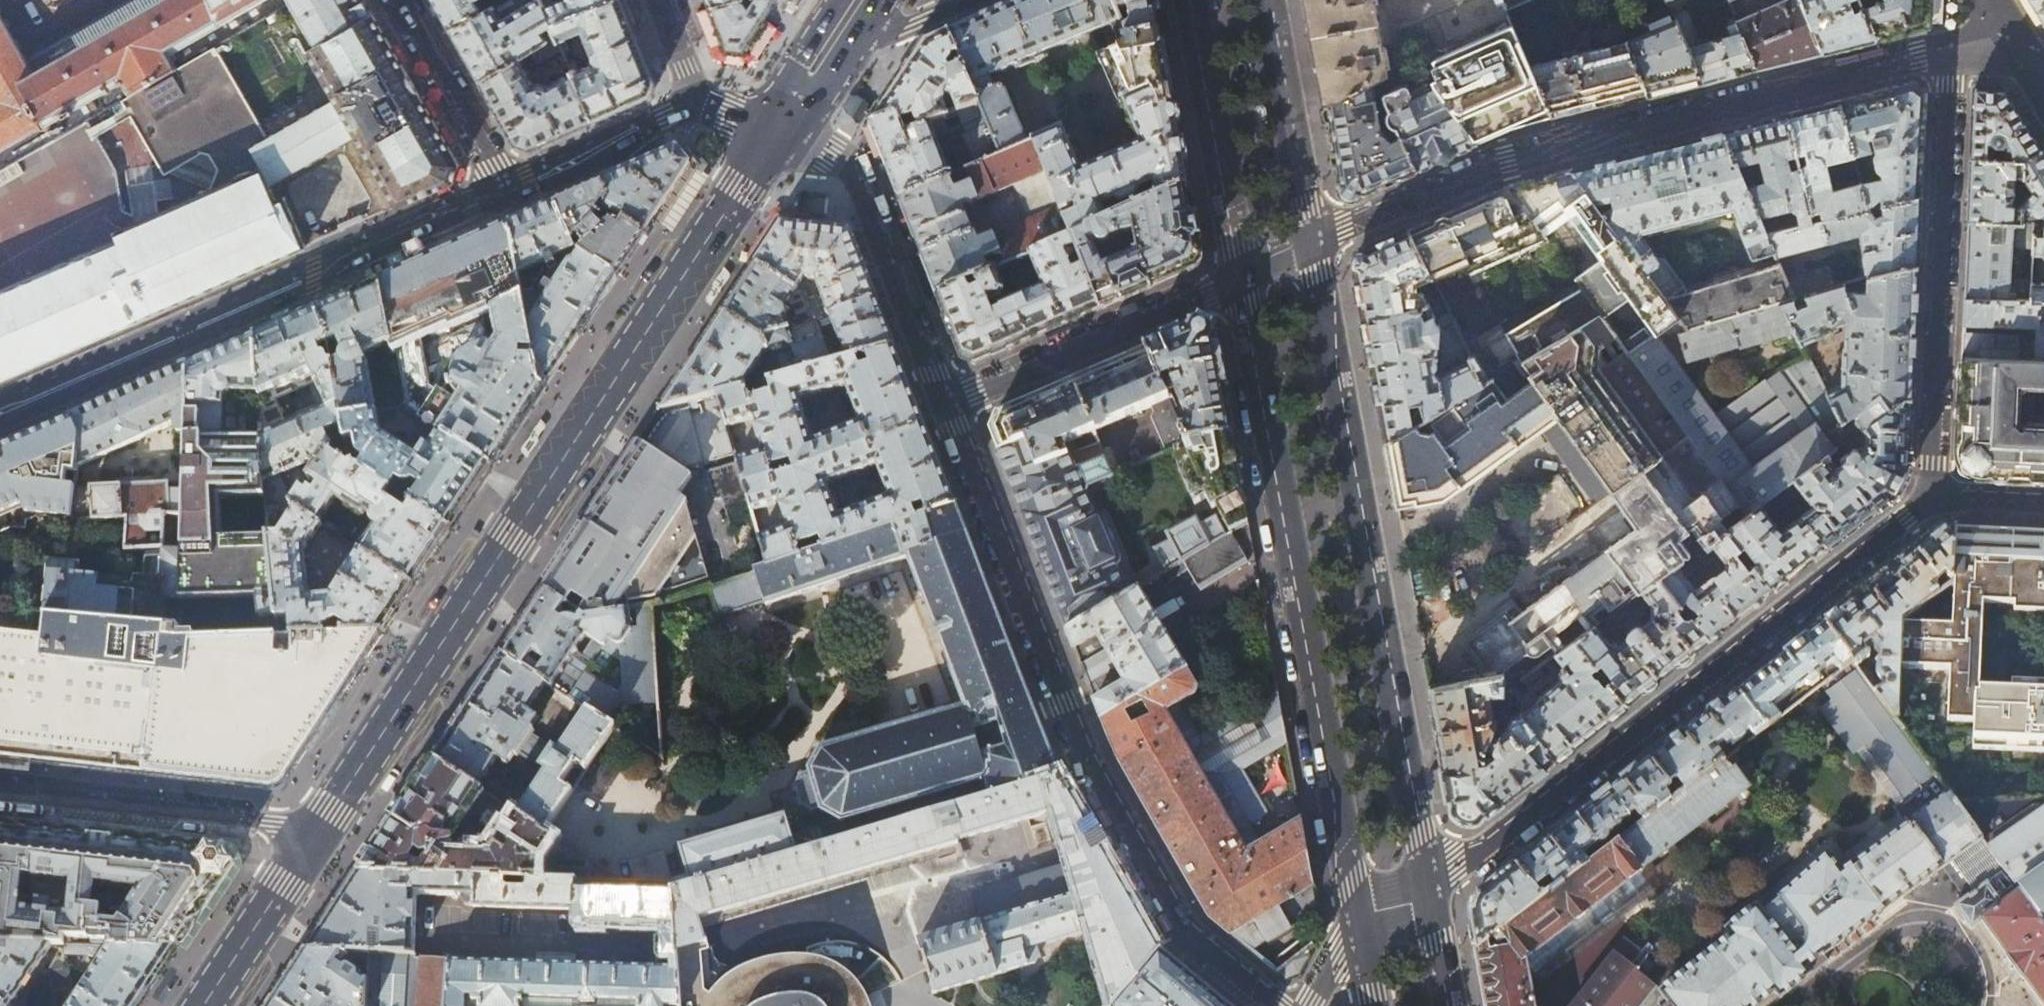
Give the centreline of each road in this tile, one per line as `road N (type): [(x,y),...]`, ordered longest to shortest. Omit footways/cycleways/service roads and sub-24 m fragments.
road 1 (secondary): [(781,125),(311,843)]
road 2 (residential): [(943,402),(1085,761),(1183,933),(1276,1005)]
road 3 (secondary): [(1241,273),(1361,930)]
road 4 (residential): [(1312,239),(1508,159),(1950,54)]
road 5 (secondary): [(1428,885),(1312,239)]
road 6 (residential): [(1428,885),(1932,495)]
road 7 (secondary): [(0,423),(514,197)]
road 8 (residential): [(1950,54),(1932,495)]
road 9 (residential): [(781,125),(855,174),(943,402)]
road 10 (residential): [(943,402),(1241,273)]
road 11 (residential): [(0,793),(283,826),(311,843)]
road 12 (secondary): [(1190,0),(1241,273)]
road 13 (secondary): [(1312,239),(1268,0)]
road 14 (residential): [(514,197),(401,0)]
road 15 (secondary): [(514,197),(701,105)]
road 16 (secondary): [(311,843),(204,1005)]
road 17 (secondary): [(827,57),(964,0)]
road 18 (secondary): [(1450,1005),(1428,885)]

